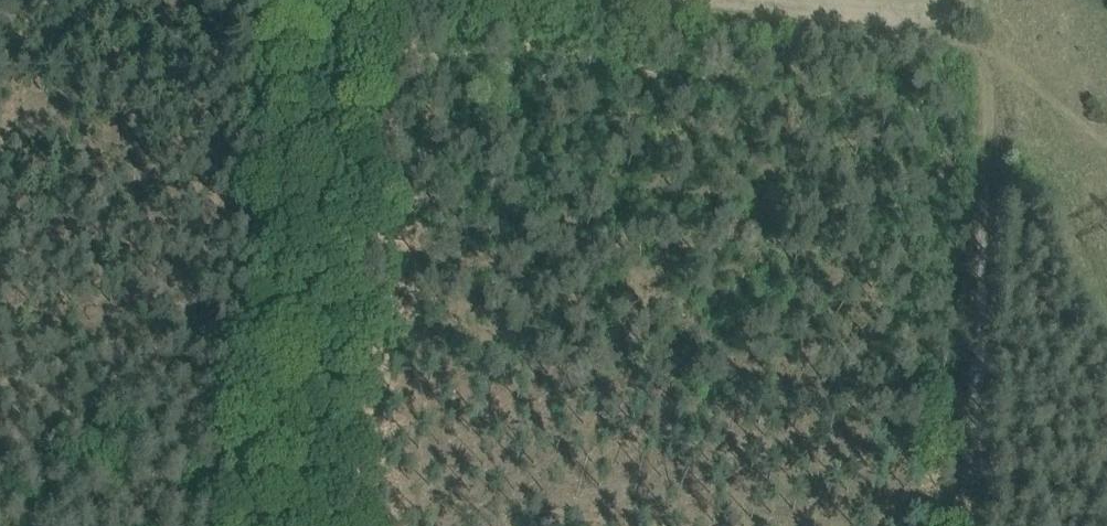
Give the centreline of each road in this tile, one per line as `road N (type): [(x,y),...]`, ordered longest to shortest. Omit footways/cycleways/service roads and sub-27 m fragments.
road 1 (track): [(970,525),(983,33)]

